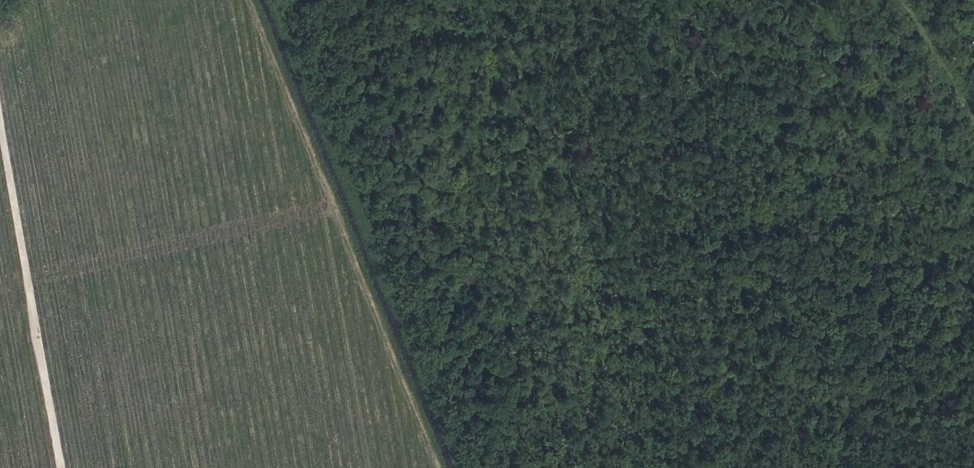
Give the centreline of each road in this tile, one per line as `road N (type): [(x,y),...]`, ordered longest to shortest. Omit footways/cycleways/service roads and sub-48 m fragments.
road 1 (residential): [(60,467),(0,134)]

